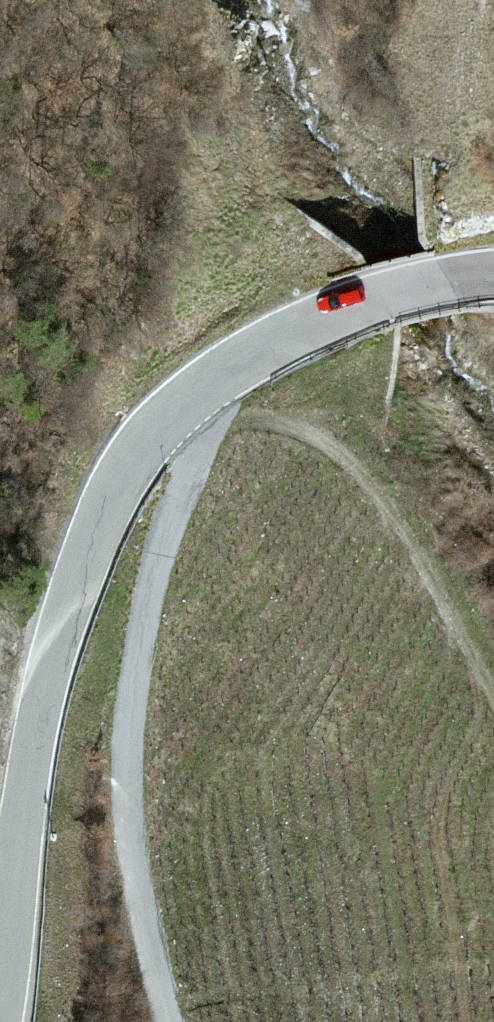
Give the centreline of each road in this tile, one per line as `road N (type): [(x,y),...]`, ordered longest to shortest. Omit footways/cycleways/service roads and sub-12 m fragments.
road 1 (unclassified): [(169,1021),(133,870),(127,764),(141,634),(209,418),(198,388)]
road 2 (unclassified): [(198,388),(120,479),(69,607),(33,746),(0,976)]
road 3 (unclassified): [(493,274),(450,279),(324,317),(198,388)]

